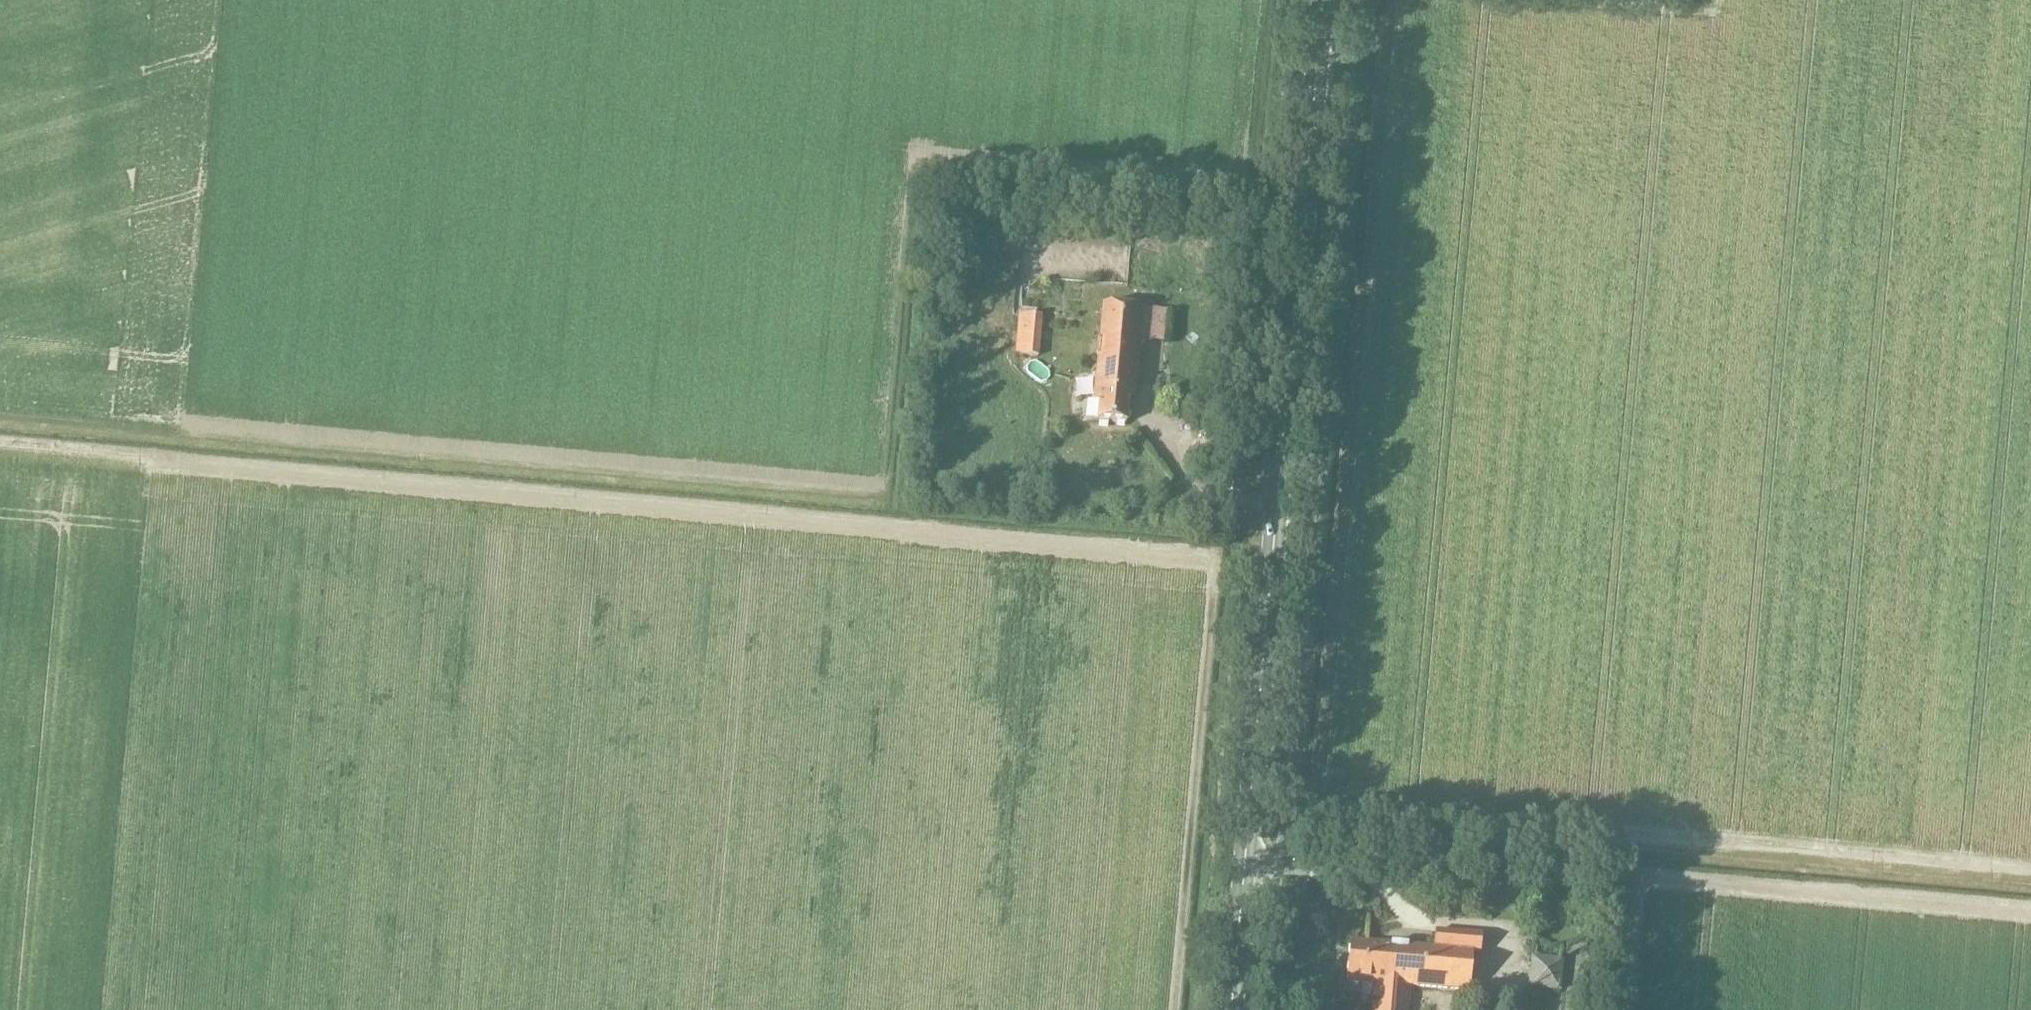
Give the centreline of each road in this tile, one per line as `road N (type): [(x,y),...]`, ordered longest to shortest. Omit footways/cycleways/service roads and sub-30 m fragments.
road 1 (secondary): [(1230,1009),(1322,0)]

